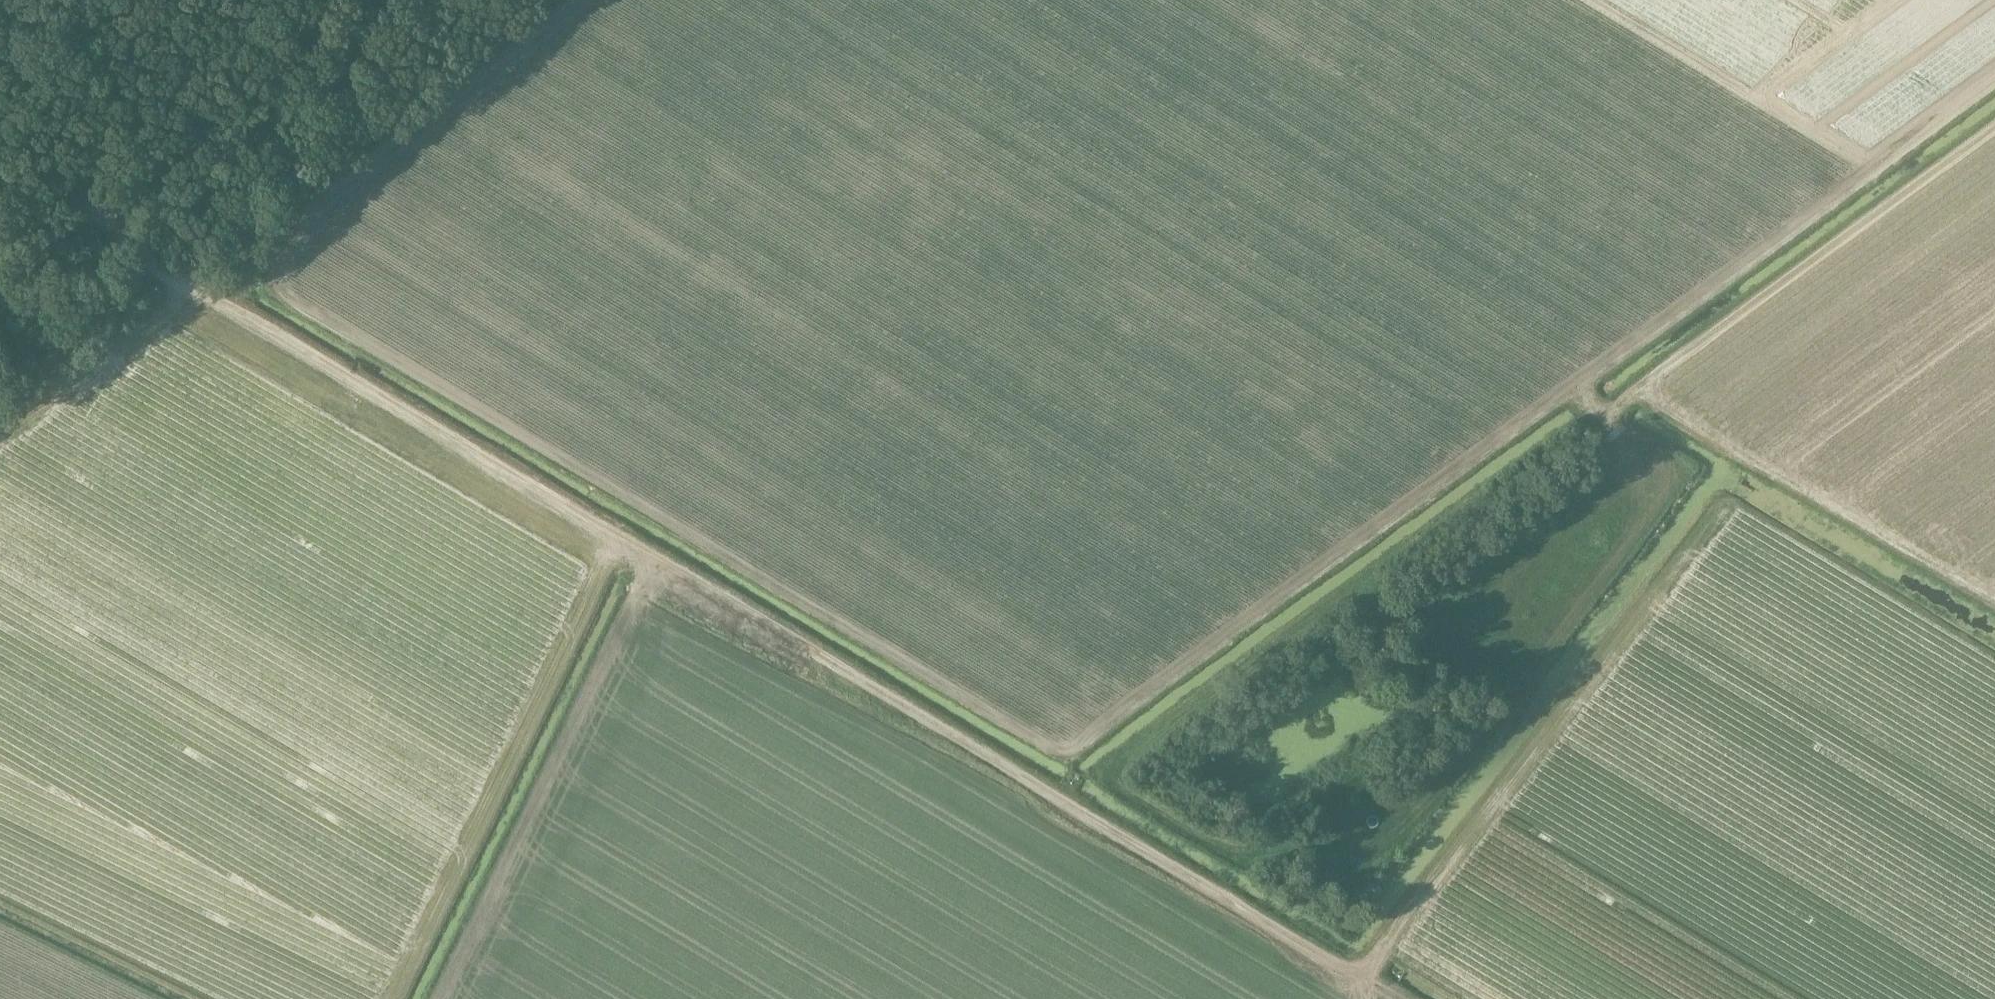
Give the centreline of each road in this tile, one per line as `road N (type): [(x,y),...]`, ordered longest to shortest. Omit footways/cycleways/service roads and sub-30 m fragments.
road 1 (track): [(1387,998),(239,313),(181,295),(86,201)]
road 2 (track): [(1364,809),(1400,817),(1512,694),(1512,674),(1490,646),(1614,471),(1617,444),(1590,392),(1596,376),(1994,85)]
road 3 (unclassified): [(0,270),(351,0)]
road 4 (track): [(1115,784),(1220,845),(1259,849),(1345,838),(1400,817)]

